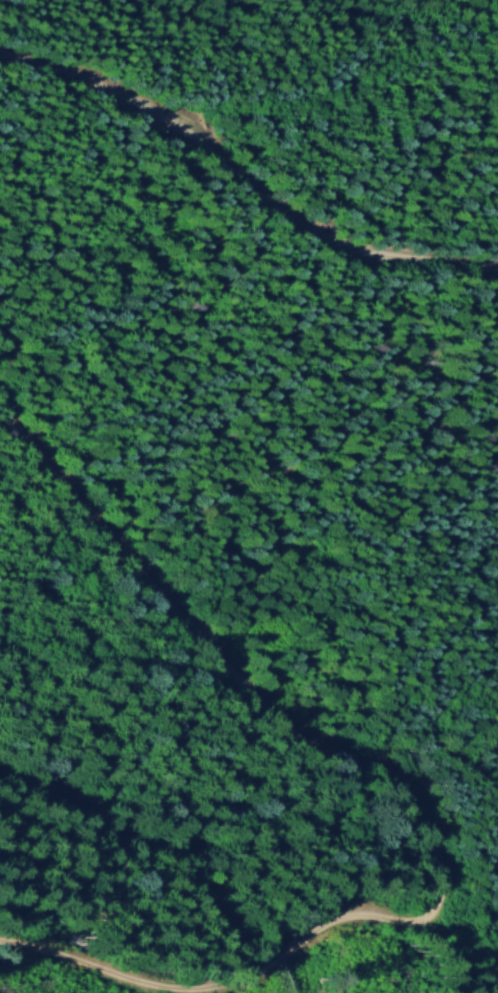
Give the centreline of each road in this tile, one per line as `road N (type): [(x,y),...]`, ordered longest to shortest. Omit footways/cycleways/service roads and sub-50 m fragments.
road 1 (track): [(0,948),(175,989),(227,991),(337,919),(435,919),(449,879),(443,851),(406,789),(380,769),(297,735),(167,604),(59,479),(0,394)]
road 2 (track): [(497,272),(386,258),(312,237),(184,128),(0,52)]
road 3 (track): [(497,17),(470,44),(417,70),(184,128)]

